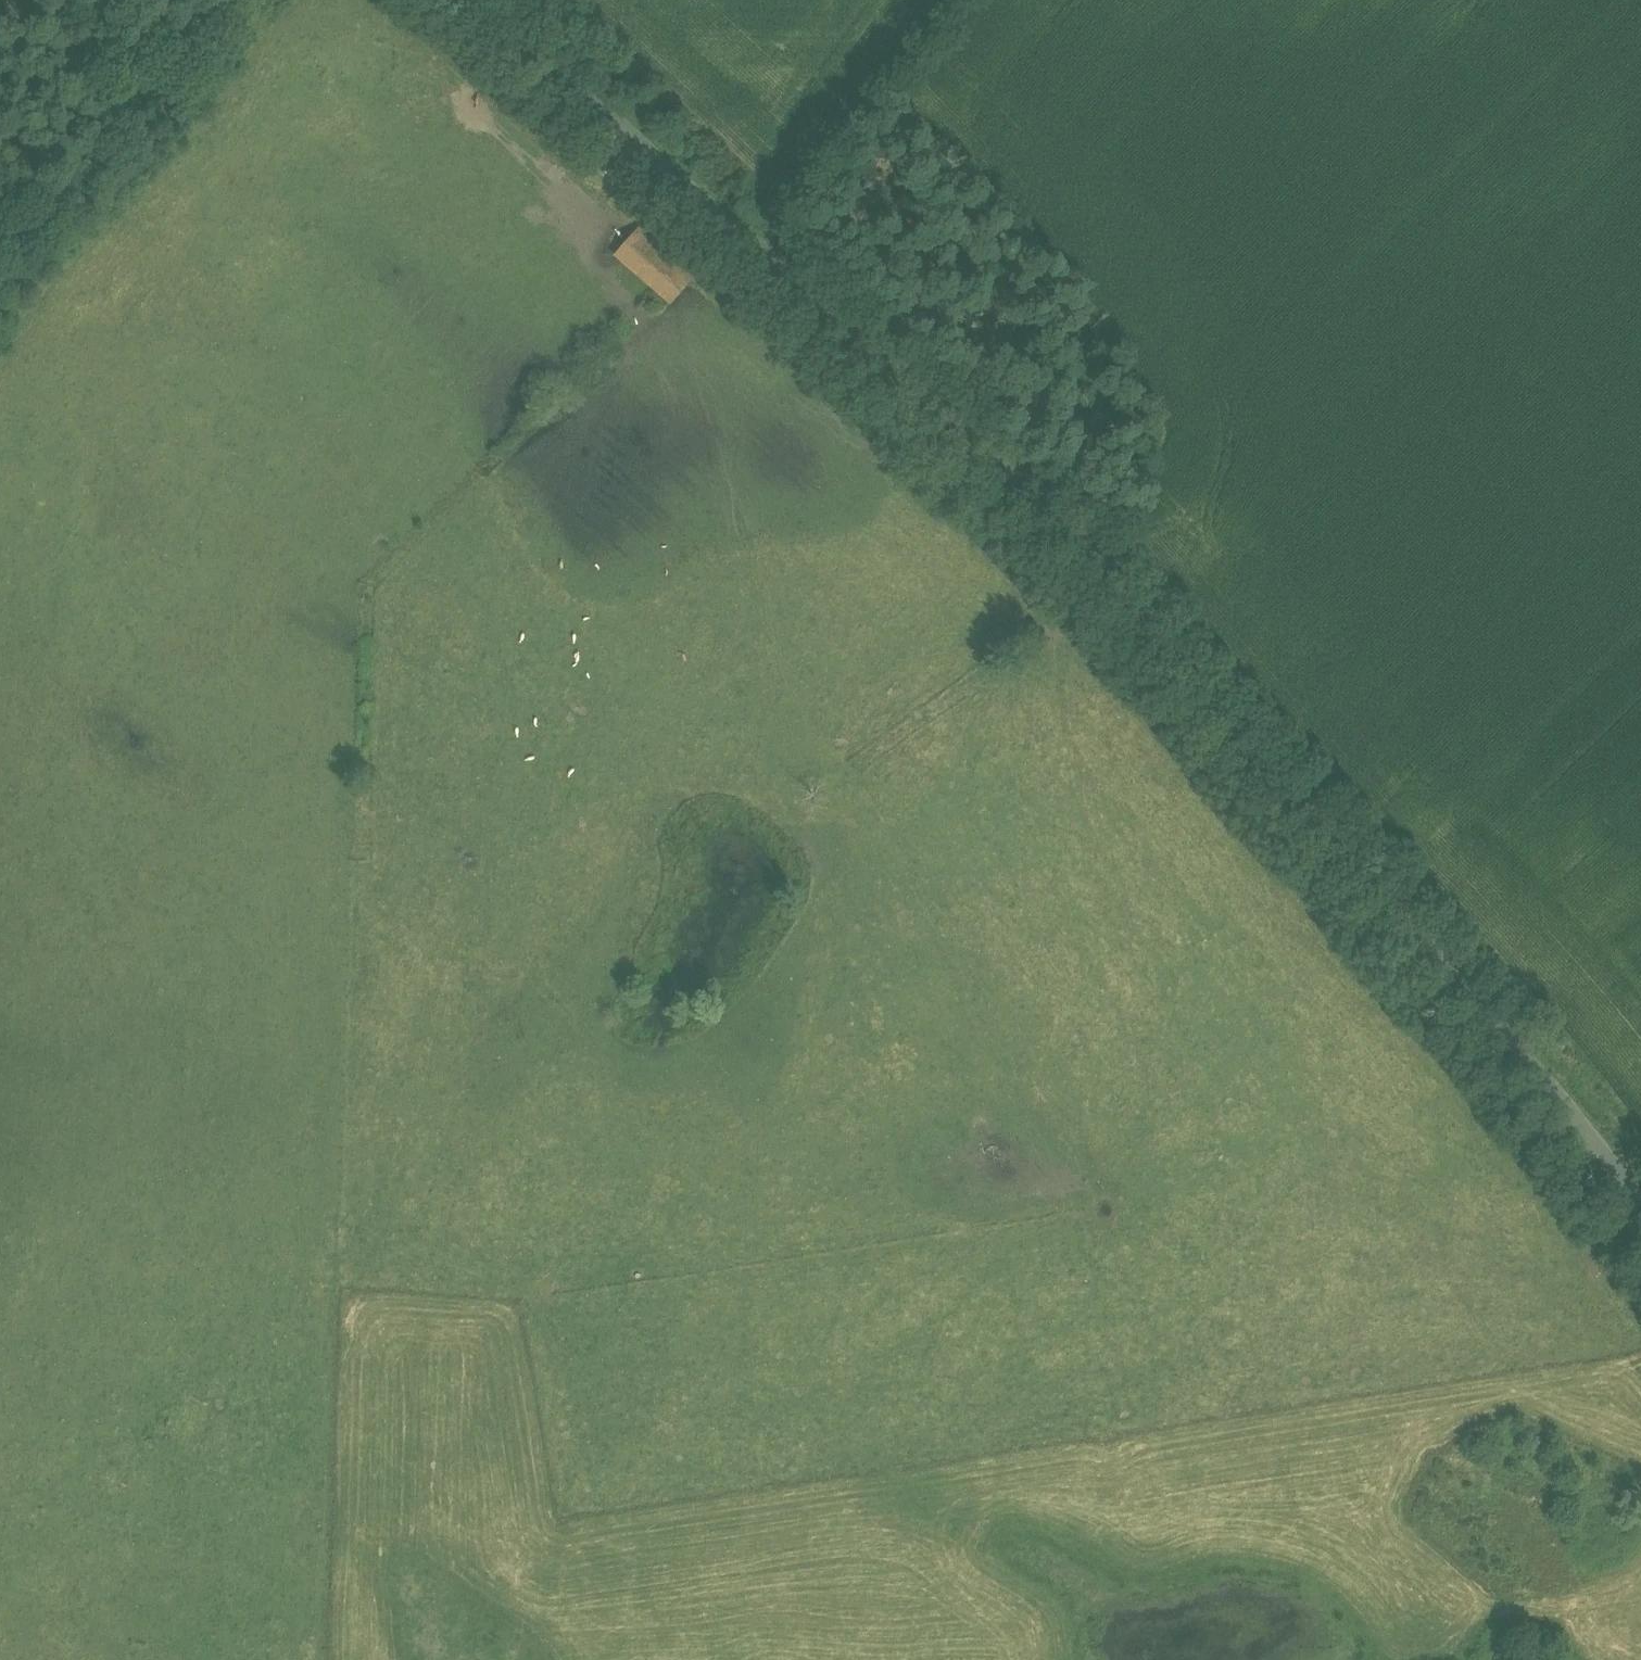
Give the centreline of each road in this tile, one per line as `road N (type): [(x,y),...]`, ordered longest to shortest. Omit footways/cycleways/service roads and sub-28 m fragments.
road 1 (residential): [(1640,1193),(1428,932),(888,341),(491,0)]

